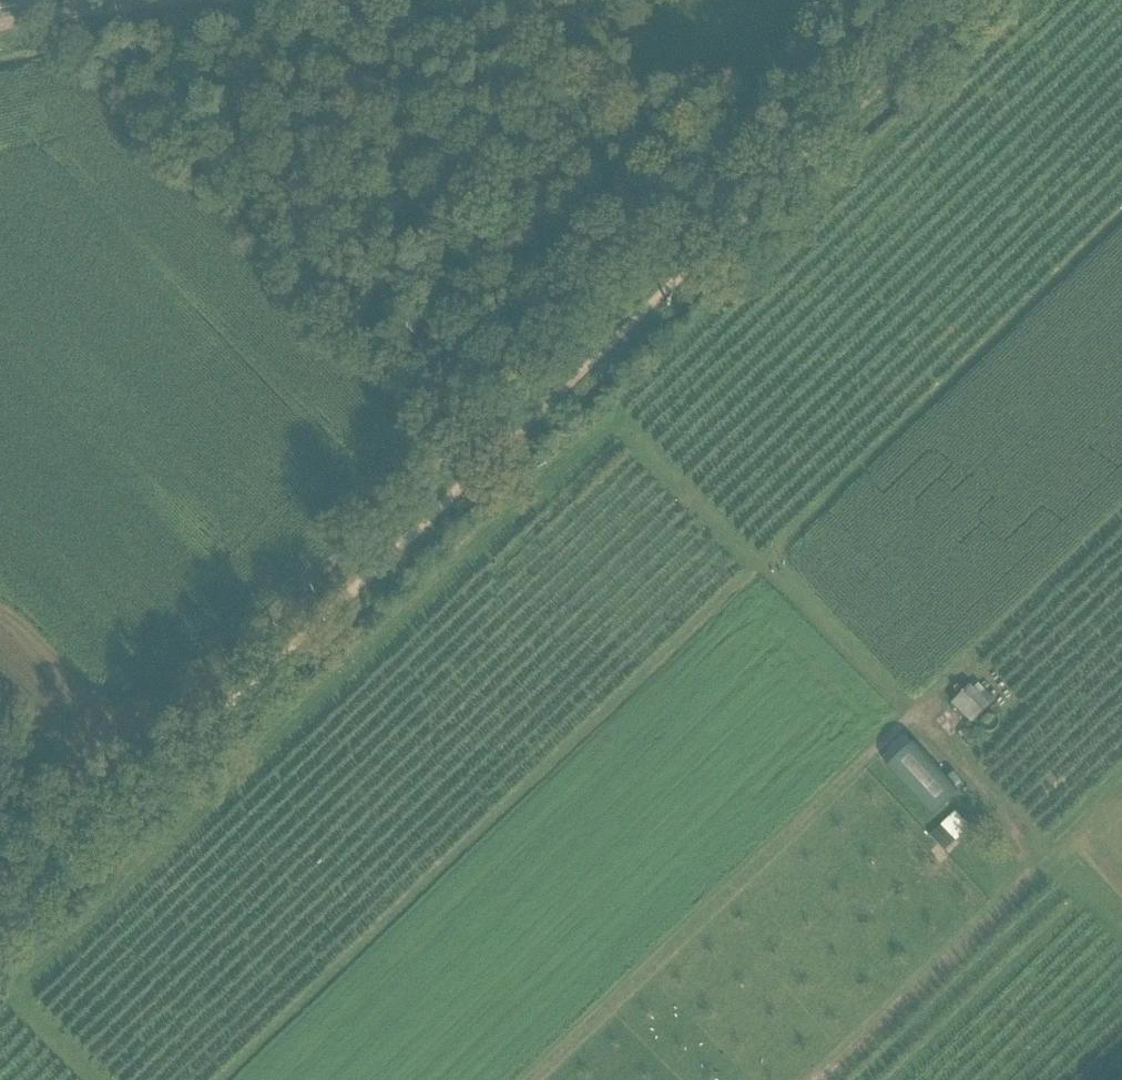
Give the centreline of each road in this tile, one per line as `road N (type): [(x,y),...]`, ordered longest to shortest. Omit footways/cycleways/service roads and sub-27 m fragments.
road 1 (track): [(960,0),(0,921)]
road 2 (track): [(820,1079),(1009,898),(1023,864),(1022,837),(575,371)]

